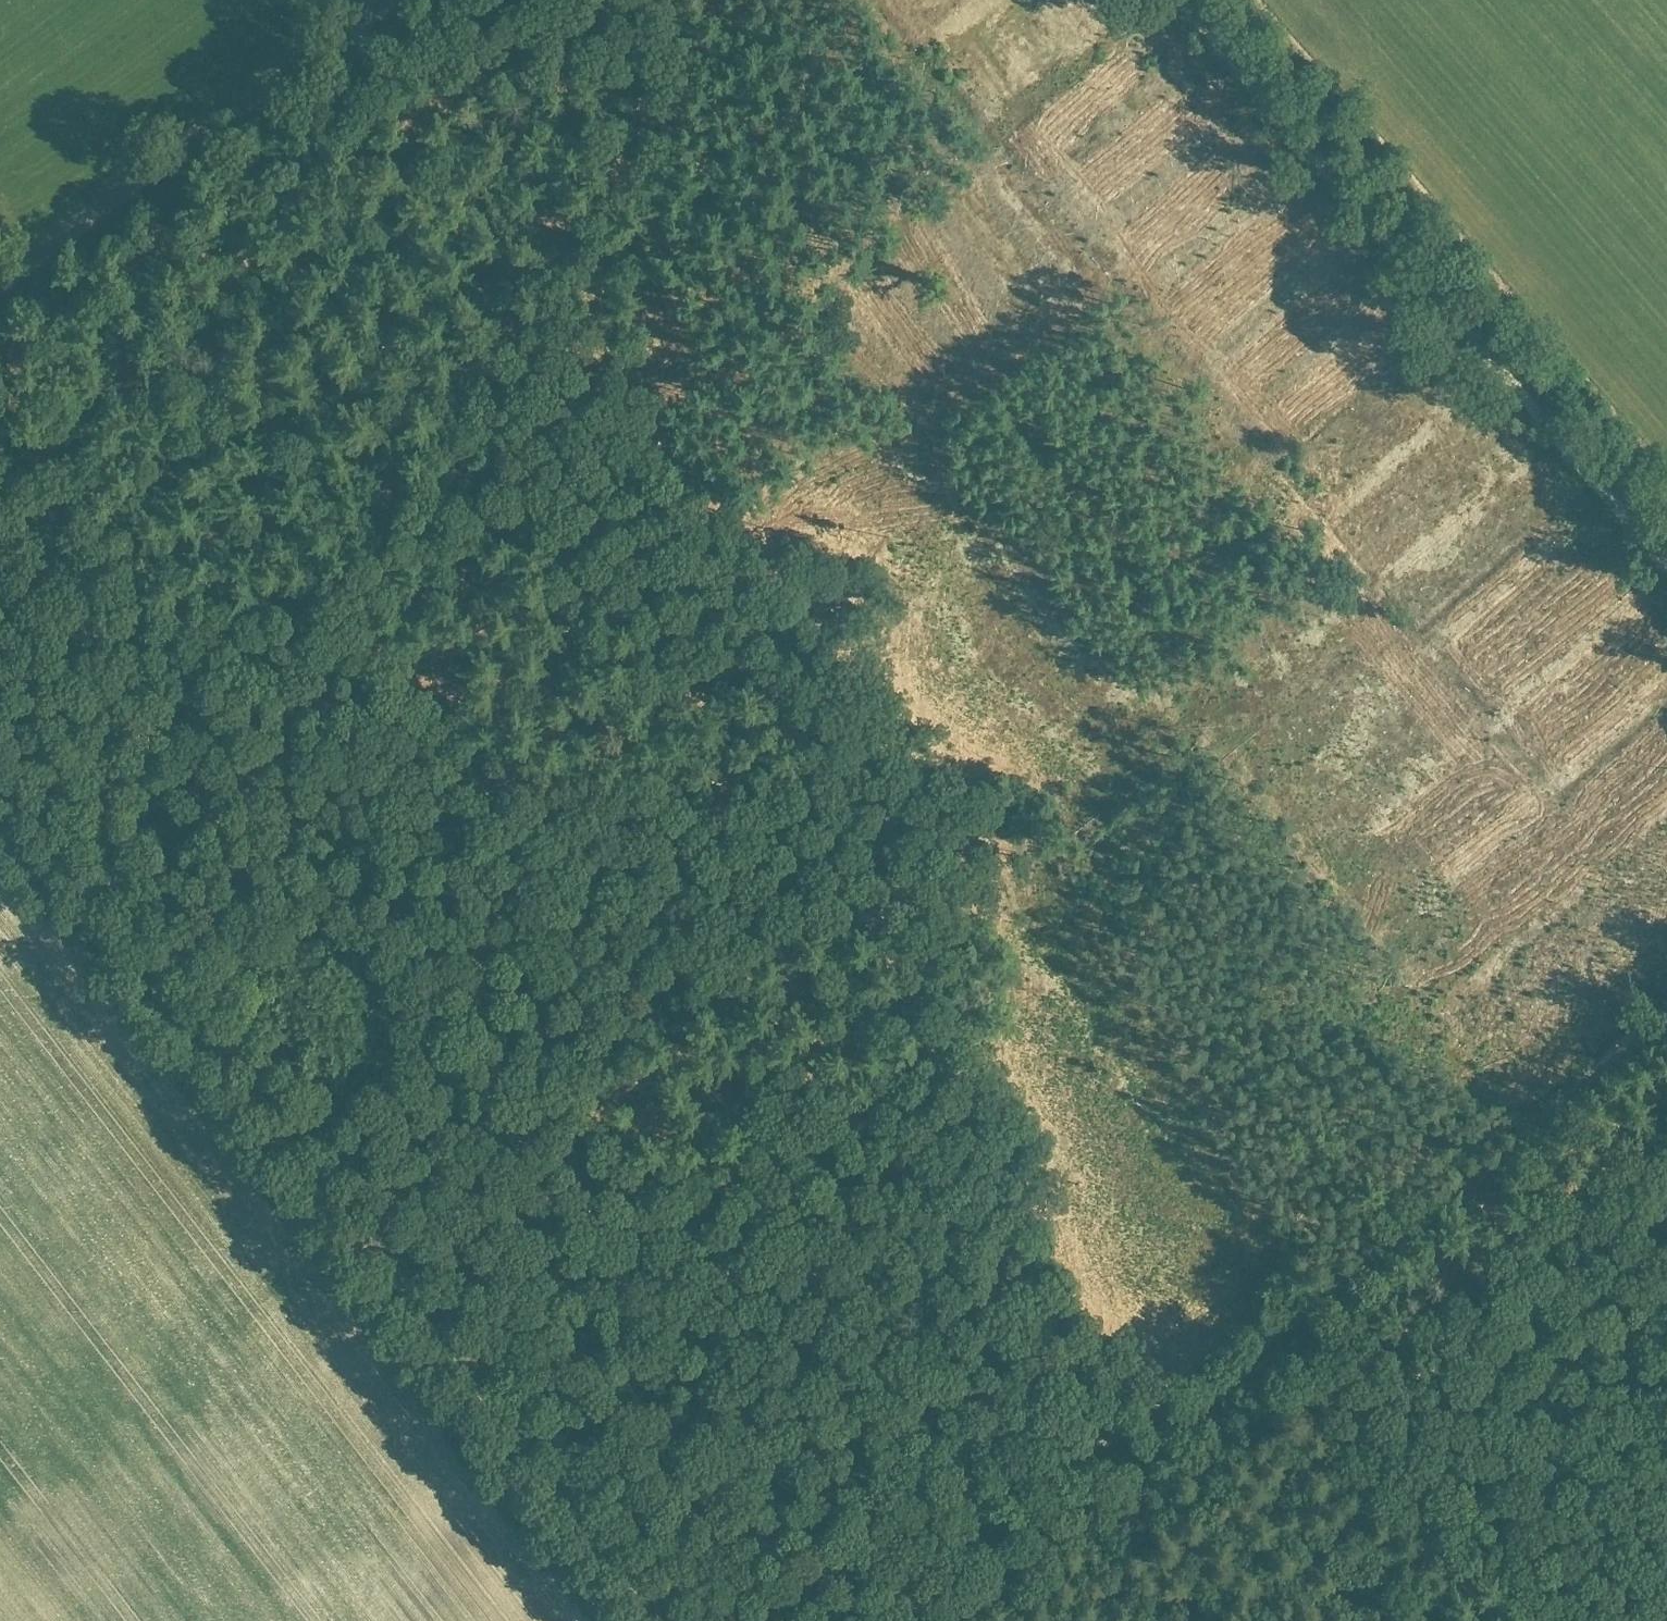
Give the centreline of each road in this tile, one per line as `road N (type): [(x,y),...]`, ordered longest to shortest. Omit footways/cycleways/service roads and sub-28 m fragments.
road 1 (track): [(0,432),(82,551),(102,606),(109,839),(134,924),(200,1025),(664,1620)]
road 2 (track): [(929,1620),(1147,1435),(1256,1368),(1285,1386),(1443,1544),(1522,1593),(1593,1620)]
road 3 (track): [(1179,0),(1666,569)]
road 4 (track): [(1666,1002),(1237,1374)]
road 5 (tertiary): [(0,281),(387,0)]

